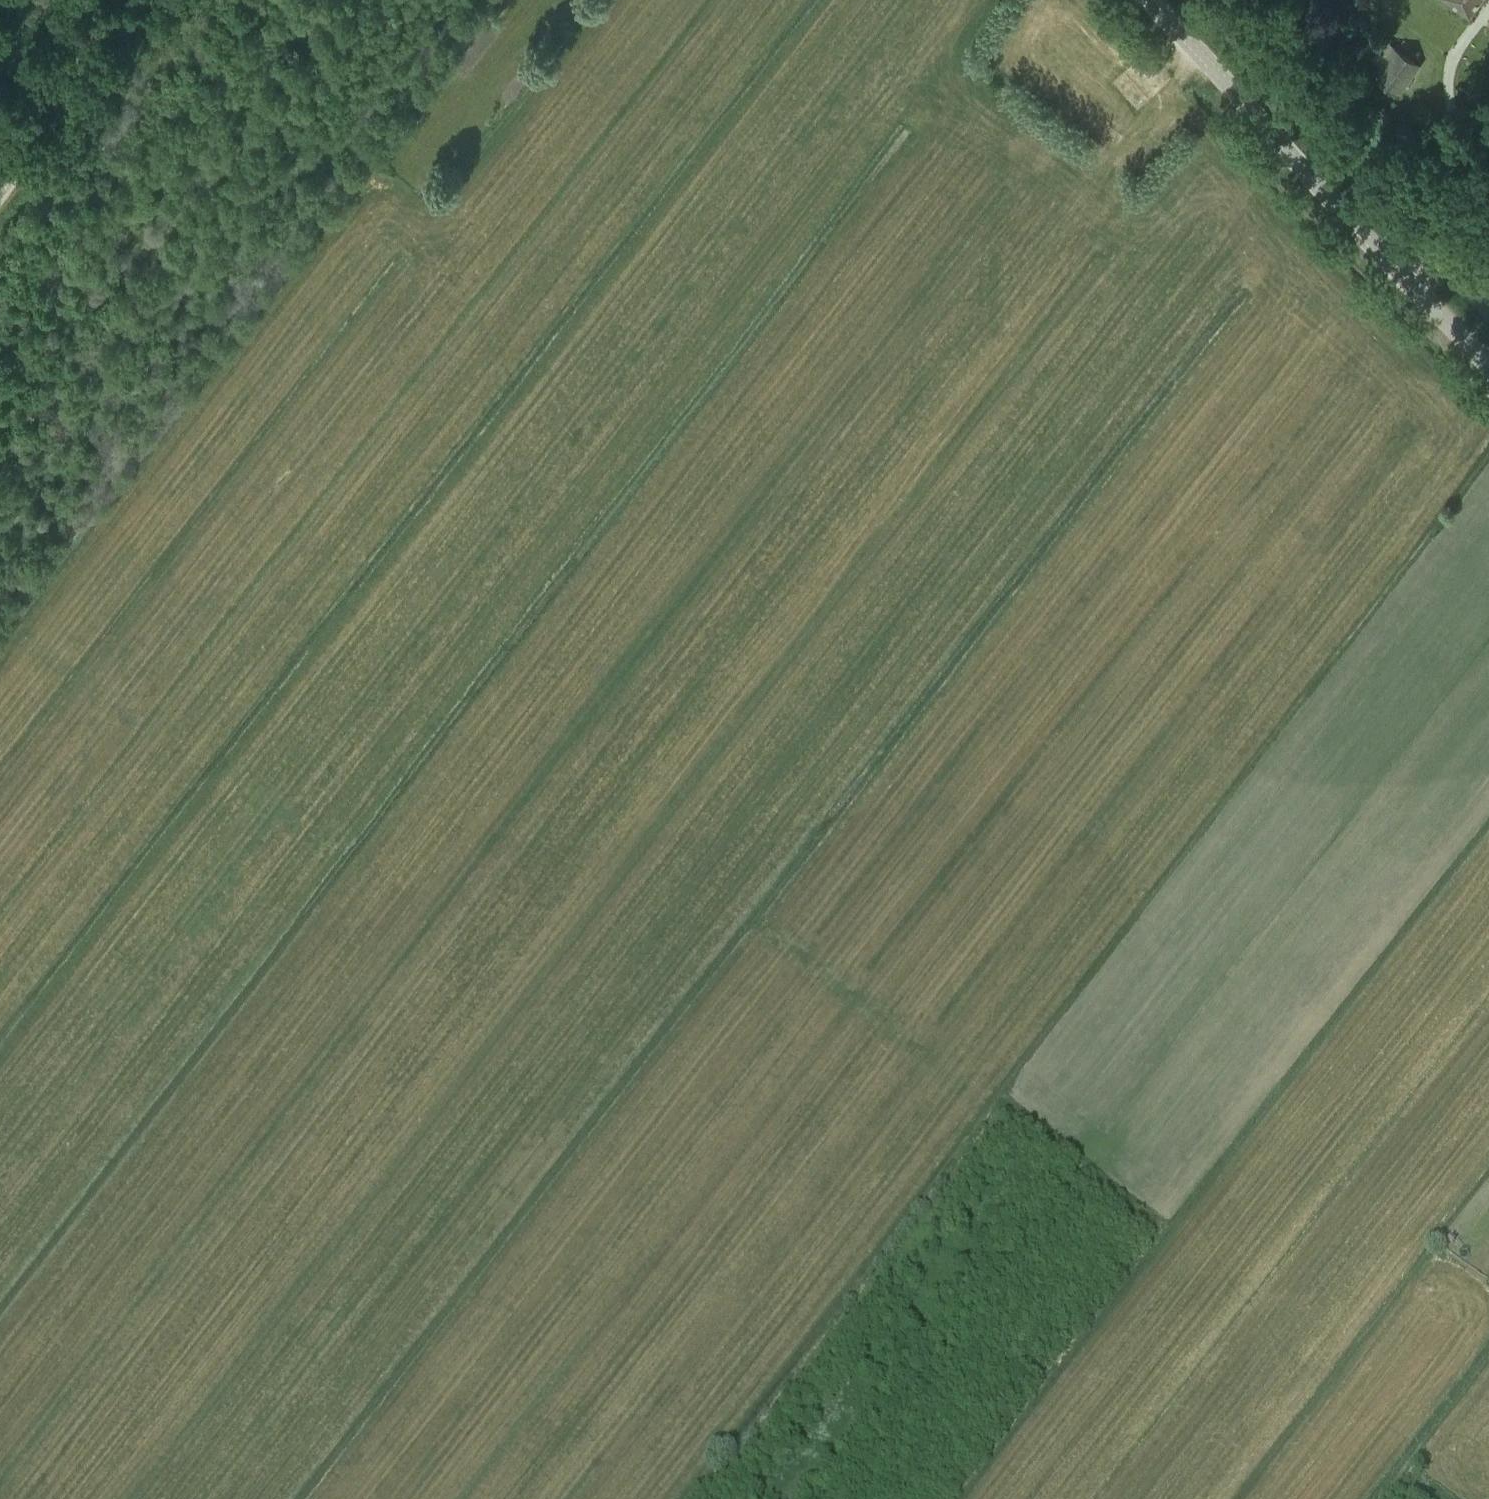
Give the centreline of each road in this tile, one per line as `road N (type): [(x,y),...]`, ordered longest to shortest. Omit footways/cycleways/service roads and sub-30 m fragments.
road 1 (tertiary): [(1488,366),(1147,0)]
road 2 (track): [(22,170),(107,0)]

